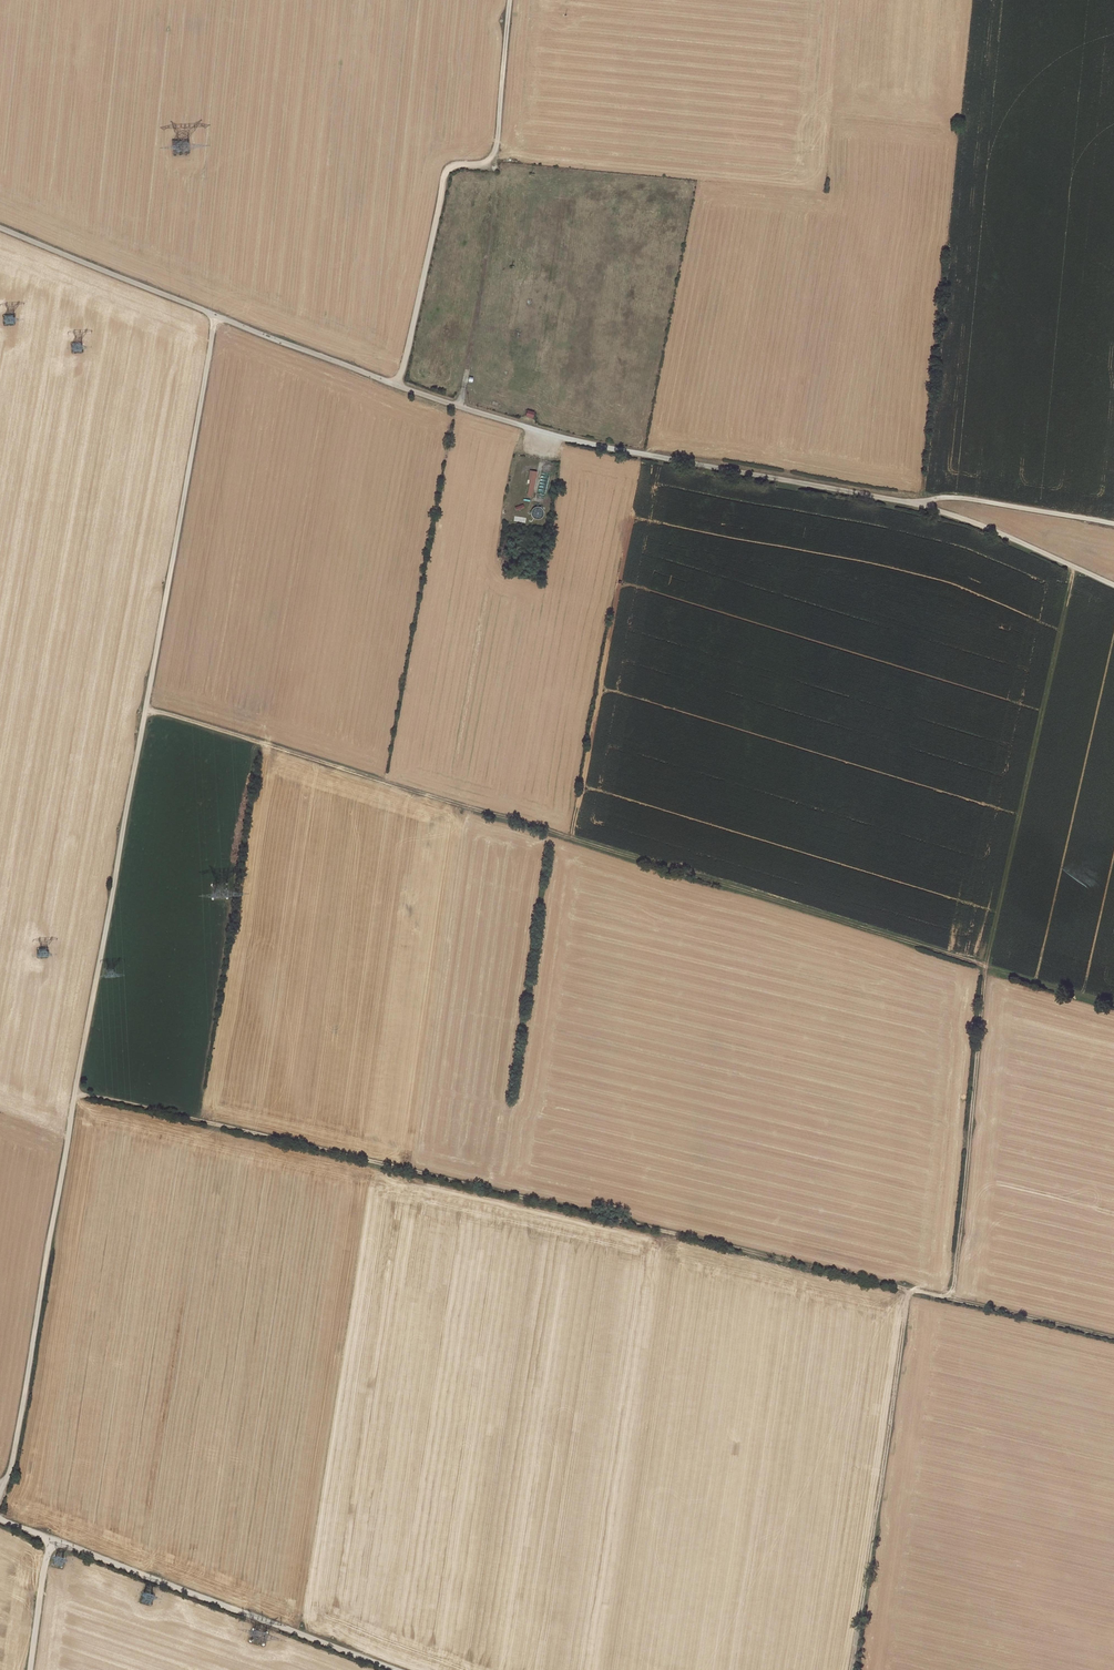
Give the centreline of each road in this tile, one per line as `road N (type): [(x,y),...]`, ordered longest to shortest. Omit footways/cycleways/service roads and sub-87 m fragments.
road 1 (track): [(0,1493),(215,315)]
road 2 (track): [(76,1092),(1113,1343)]
road 3 (unclassified): [(918,503),(559,438),(459,412),(0,230)]
road 4 (track): [(985,966),(148,709)]
road 5 (track): [(952,1305),(985,966),(1074,570)]
road 6 (track): [(396,387),(445,174),(453,165),(486,164),(497,145),(508,0)]
road 7 (track): [(394,1669),(0,1518)]
road 8 (track): [(858,1669),(907,1297)]
road 9 (track): [(1113,587),(918,503)]
road 10 (track): [(1113,524),(960,497),(918,503)]
road 11 (track): [(30,1669),(49,1541)]

